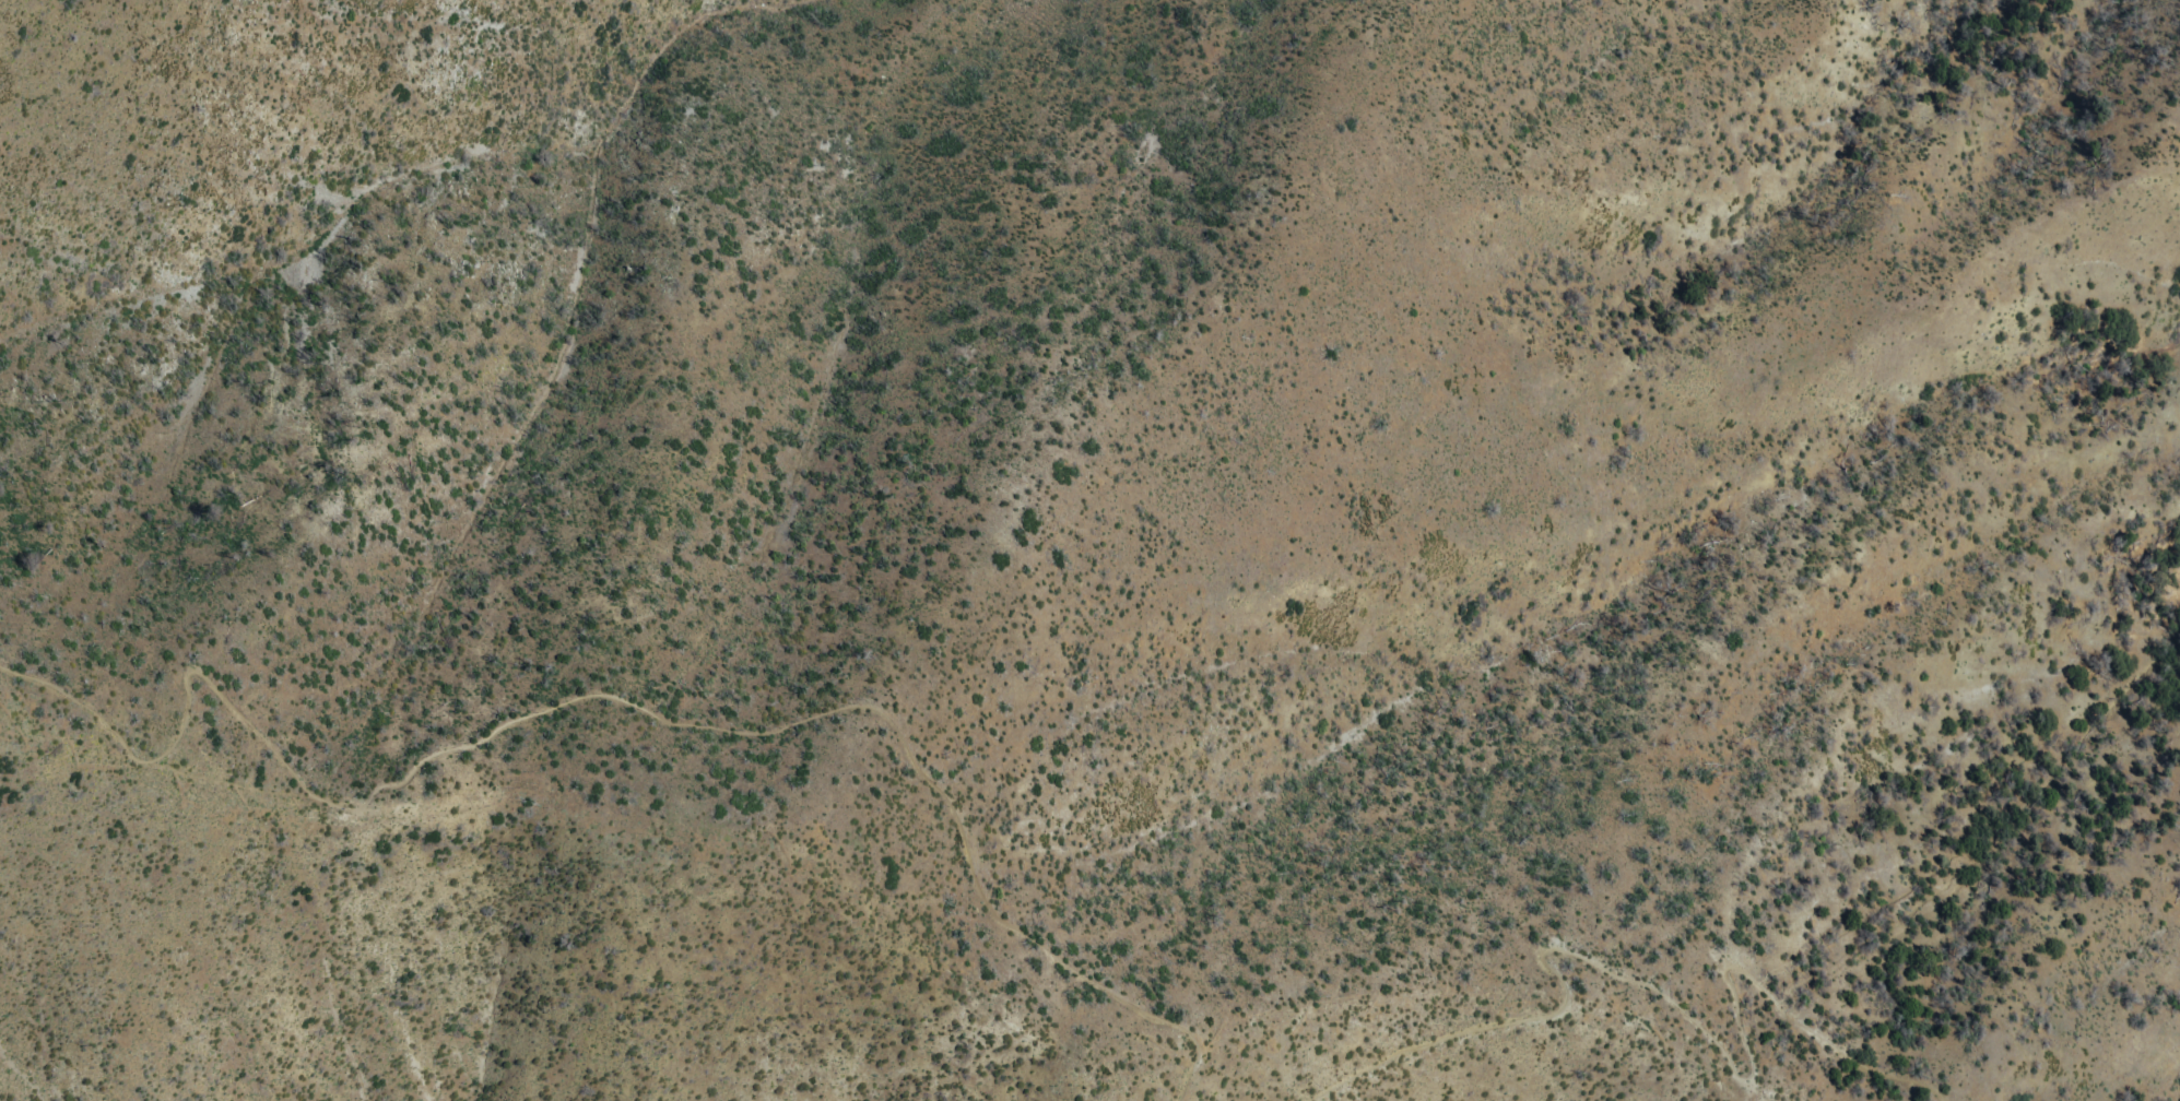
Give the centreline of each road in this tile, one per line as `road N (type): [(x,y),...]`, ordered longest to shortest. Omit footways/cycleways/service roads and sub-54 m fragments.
road 1 (track): [(1164,1100),(1190,1046),(1182,1016),(1151,1006),(994,911),(979,892),(951,798),(867,697),(848,695),(770,727),(730,732),(668,723),(600,690),(576,690),(467,739),(427,747),(353,794),(334,794),(299,778),(189,661),(181,660),(185,688),(164,737),(127,747),(94,707),(45,672),(0,656)]
road 2 (track): [(1948,1100),(1939,1082),(1852,1052),(1782,1009),(1732,958),(1722,959),(1722,970),(1747,1051),(1746,1063),(1736,1064),(1696,1014),(1646,976),(1544,938),(1541,956),(1560,973),(1555,997),(1458,1011),(1264,1100)]

